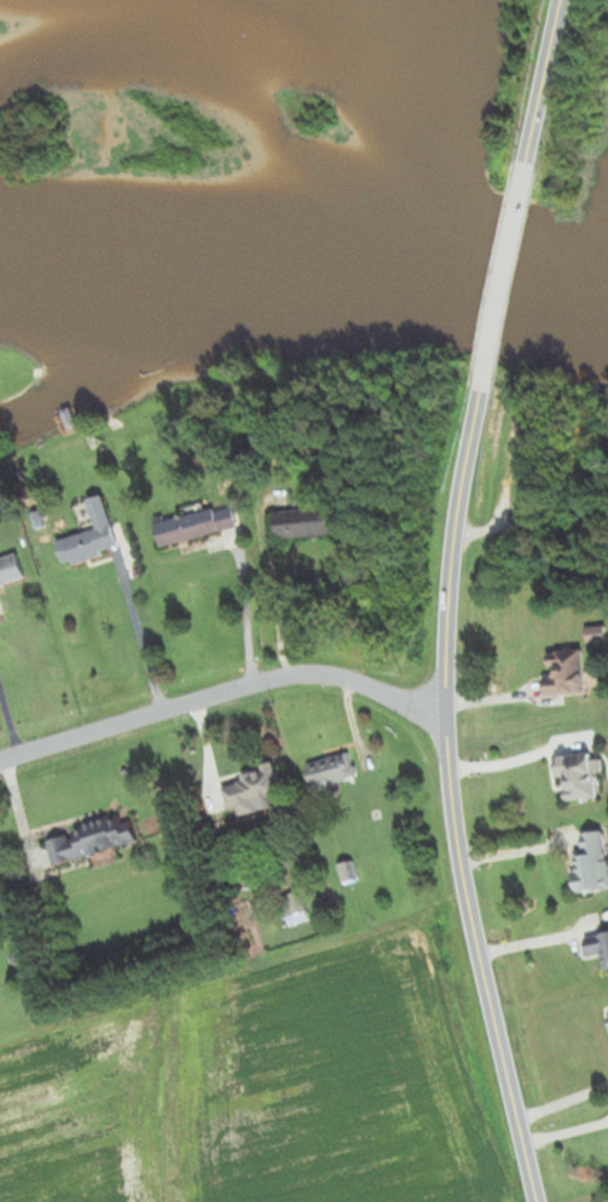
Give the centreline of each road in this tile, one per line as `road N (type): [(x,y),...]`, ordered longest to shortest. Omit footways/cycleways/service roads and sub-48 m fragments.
road 1 (secondary): [(535,1201),(450,809),(447,602),(480,395)]
road 2 (residential): [(445,715),(341,678),(277,678),(0,760)]
road 3 (secondary): [(480,395),(526,162)]
road 4 (secondary): [(526,162),(558,0)]

